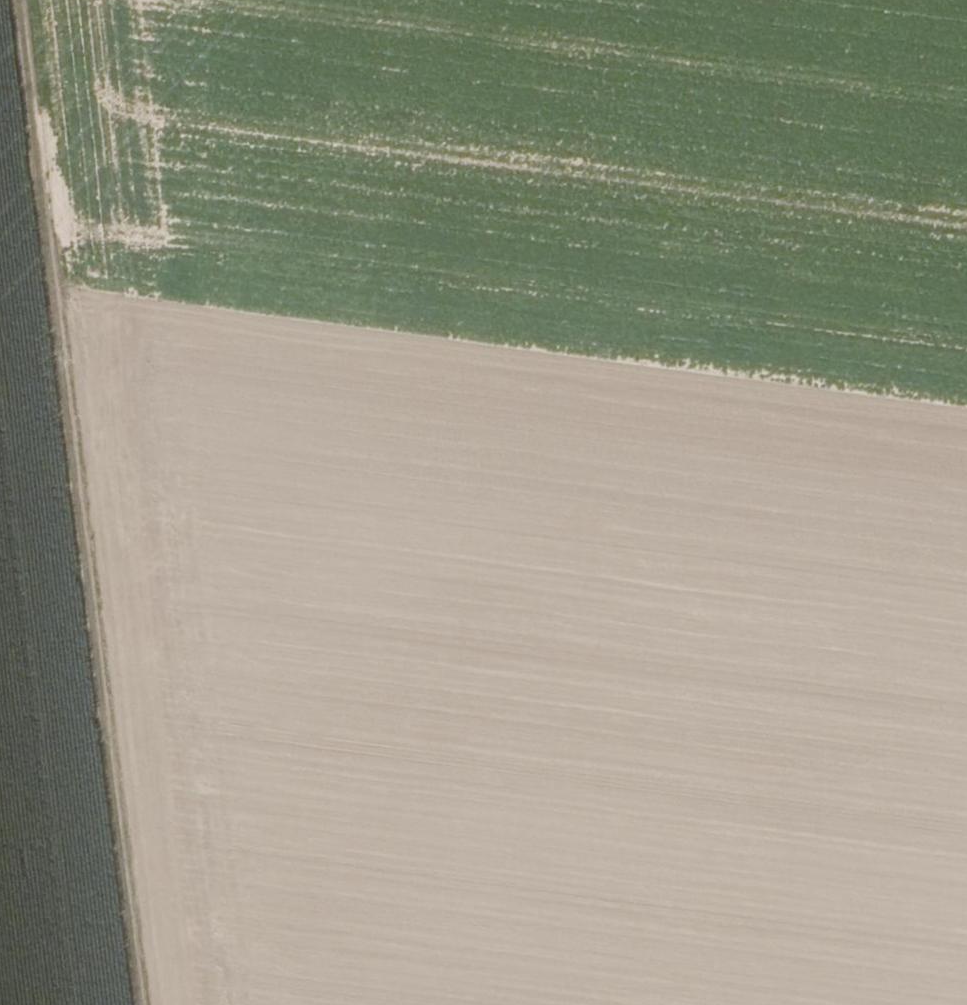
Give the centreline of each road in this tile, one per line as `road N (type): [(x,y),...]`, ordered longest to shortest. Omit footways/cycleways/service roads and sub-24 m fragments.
road 1 (track): [(17,0),(143,1004)]

